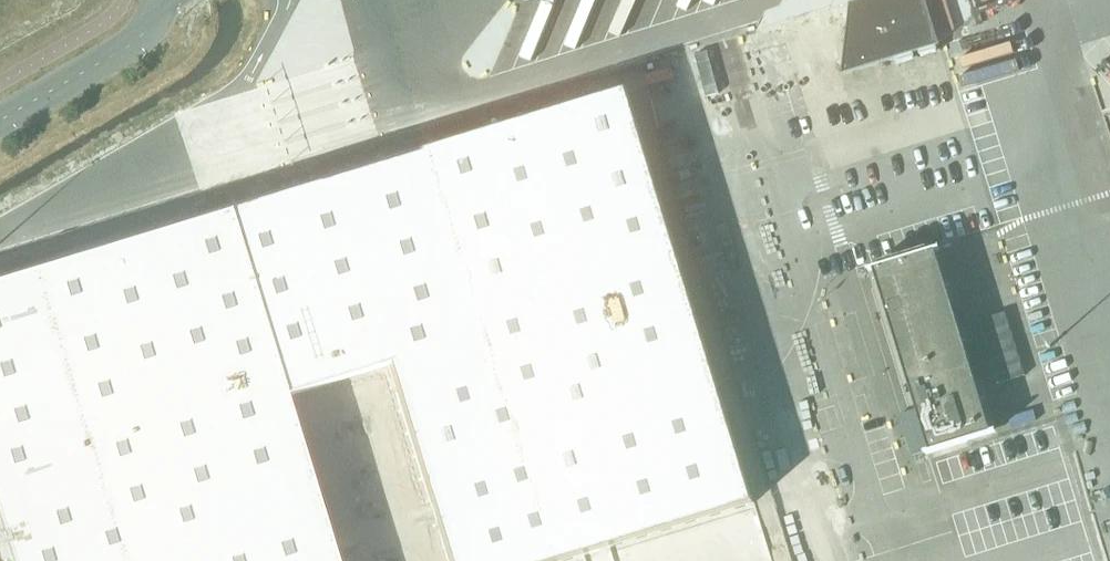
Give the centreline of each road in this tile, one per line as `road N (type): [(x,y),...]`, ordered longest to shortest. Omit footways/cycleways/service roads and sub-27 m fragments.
road 1 (unclassified): [(166,0),(140,42),(0,123)]

